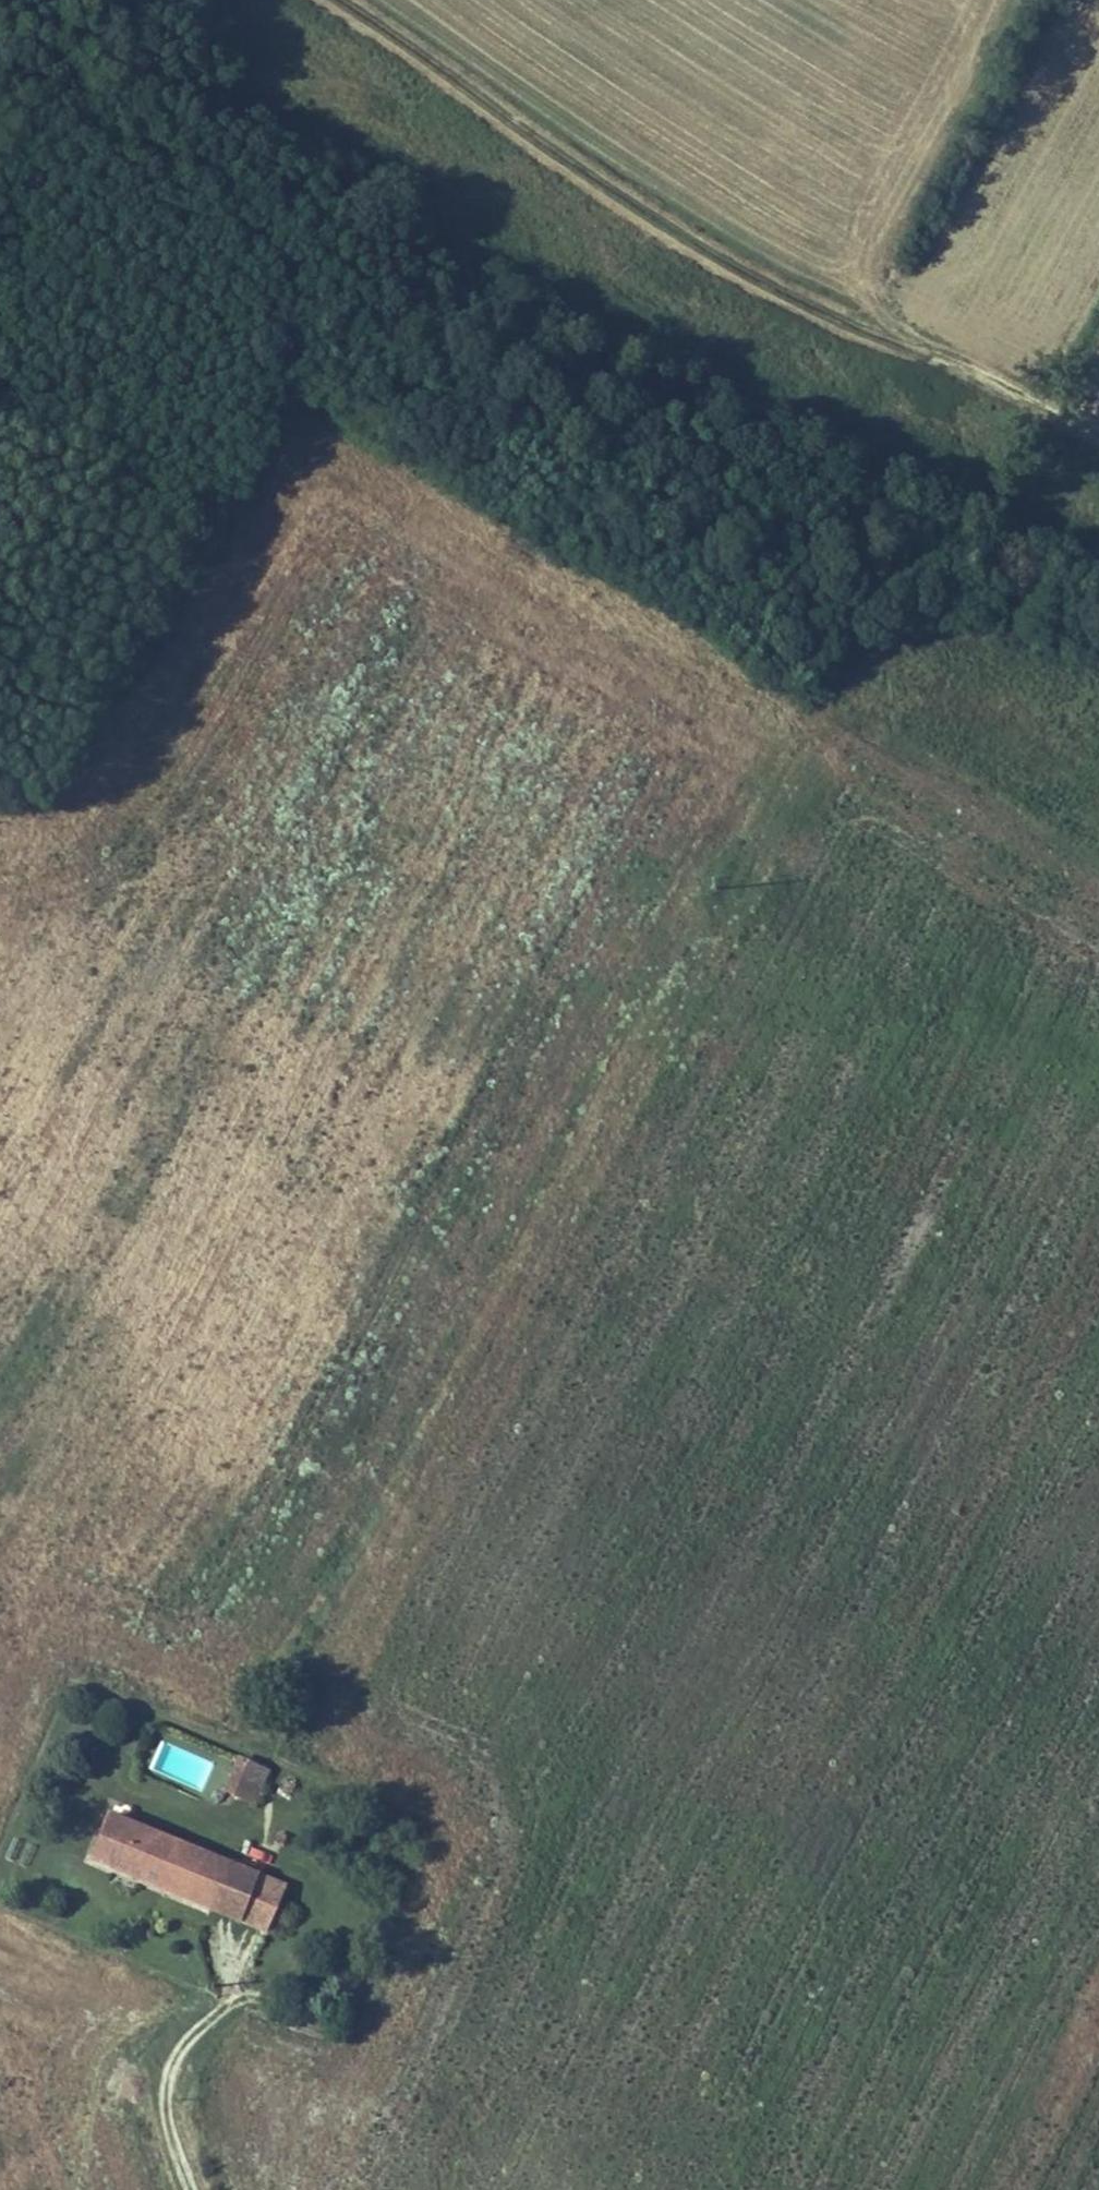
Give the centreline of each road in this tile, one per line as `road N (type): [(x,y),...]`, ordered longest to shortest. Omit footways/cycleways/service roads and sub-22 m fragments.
road 1 (track): [(1098,440),(766,285),(338,0)]

